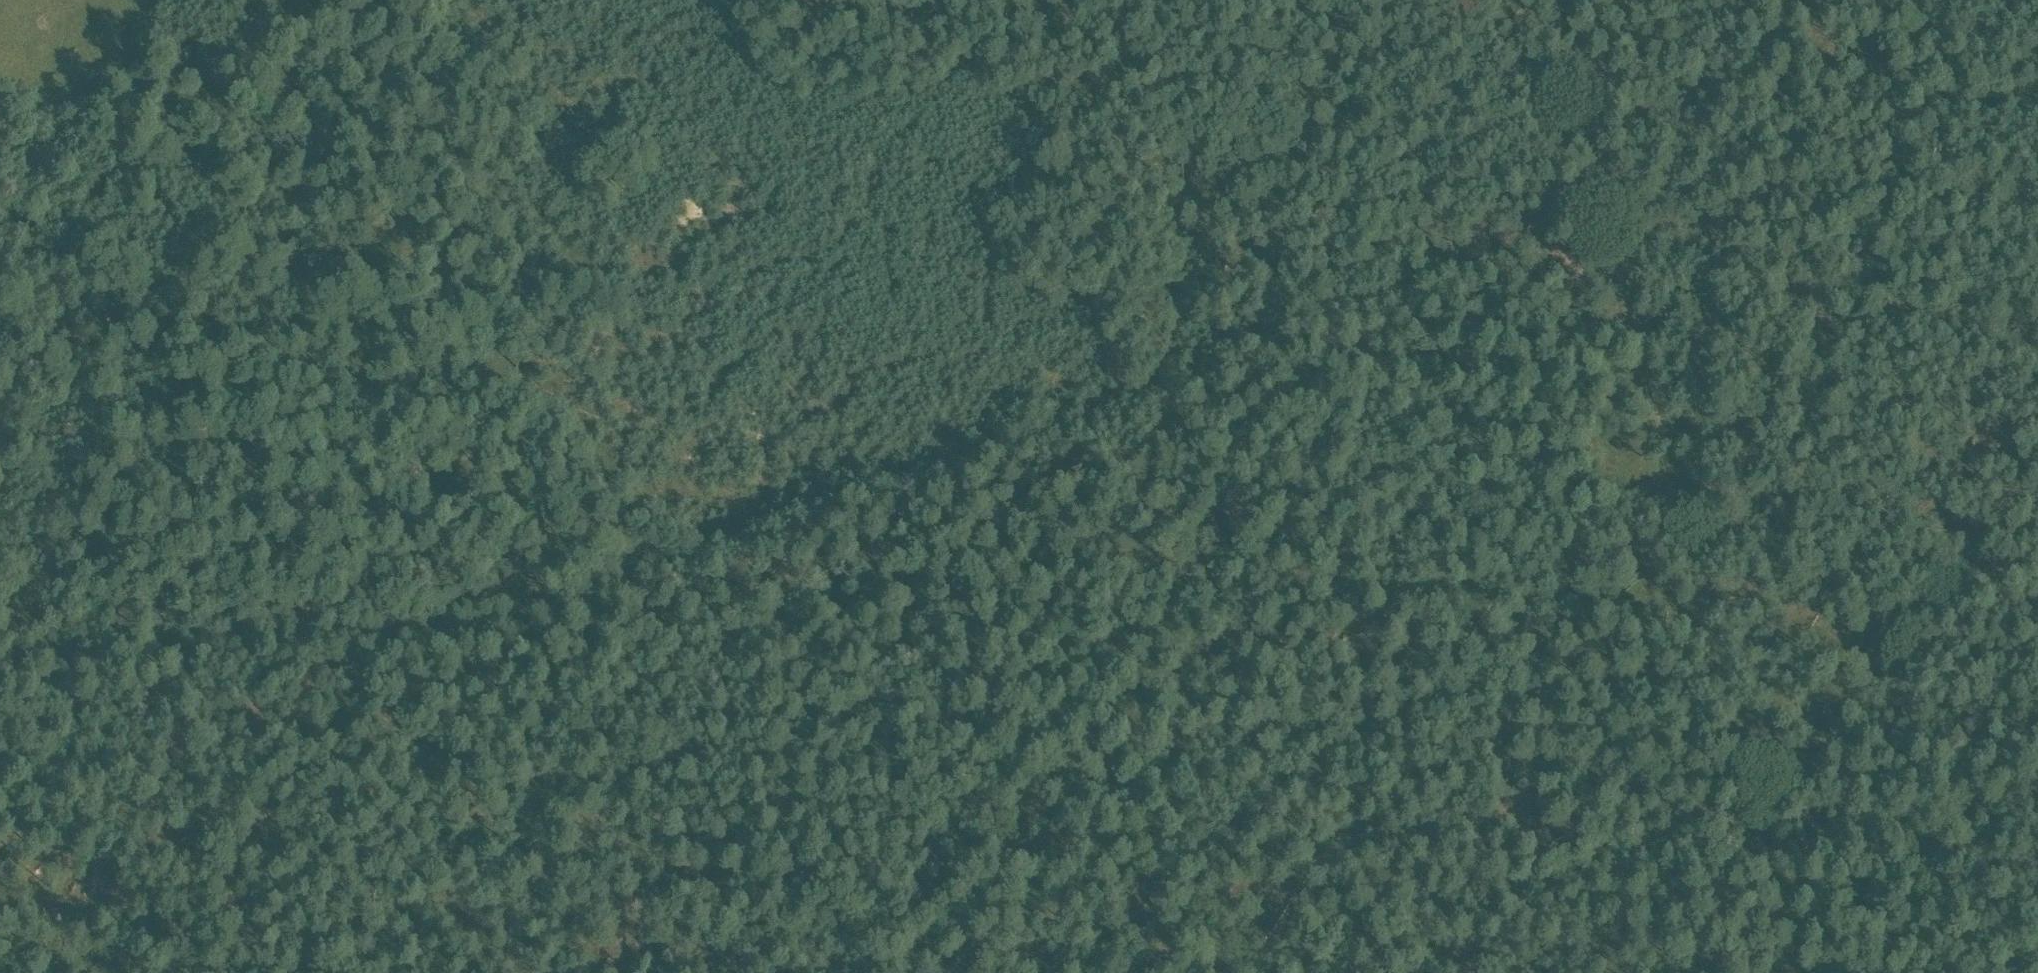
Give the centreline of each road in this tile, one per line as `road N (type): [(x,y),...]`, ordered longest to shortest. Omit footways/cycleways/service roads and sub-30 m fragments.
road 1 (track): [(1789,972),(1551,0)]

